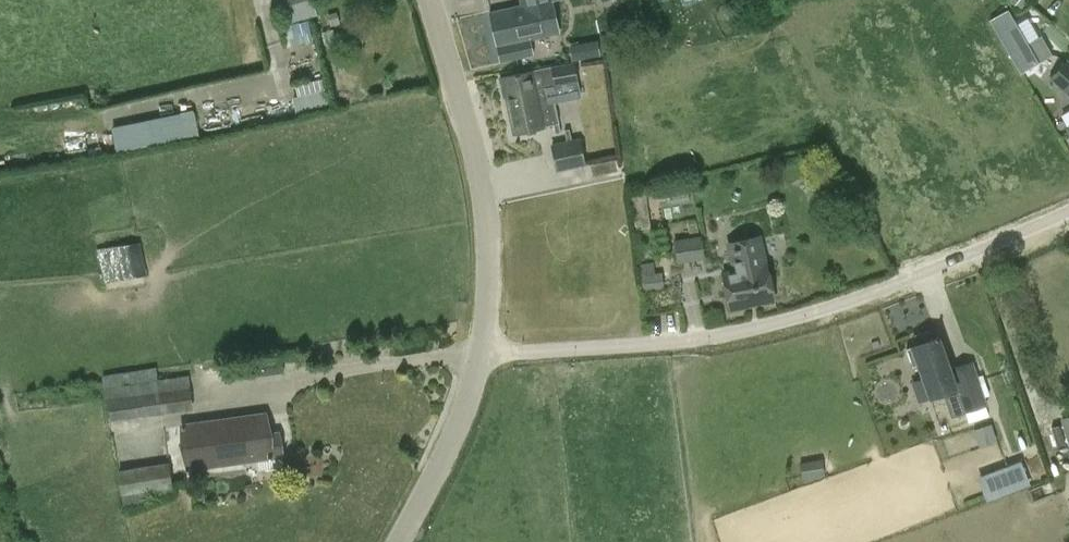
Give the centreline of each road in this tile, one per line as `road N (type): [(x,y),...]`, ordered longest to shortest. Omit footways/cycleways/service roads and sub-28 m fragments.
road 1 (unclassified): [(488,350),(705,335),(804,314),(1068,213)]
road 2 (tertiary): [(488,350),(496,276),(483,163),(430,0)]
road 3 (tertiary): [(403,541),(457,437),(488,350)]

